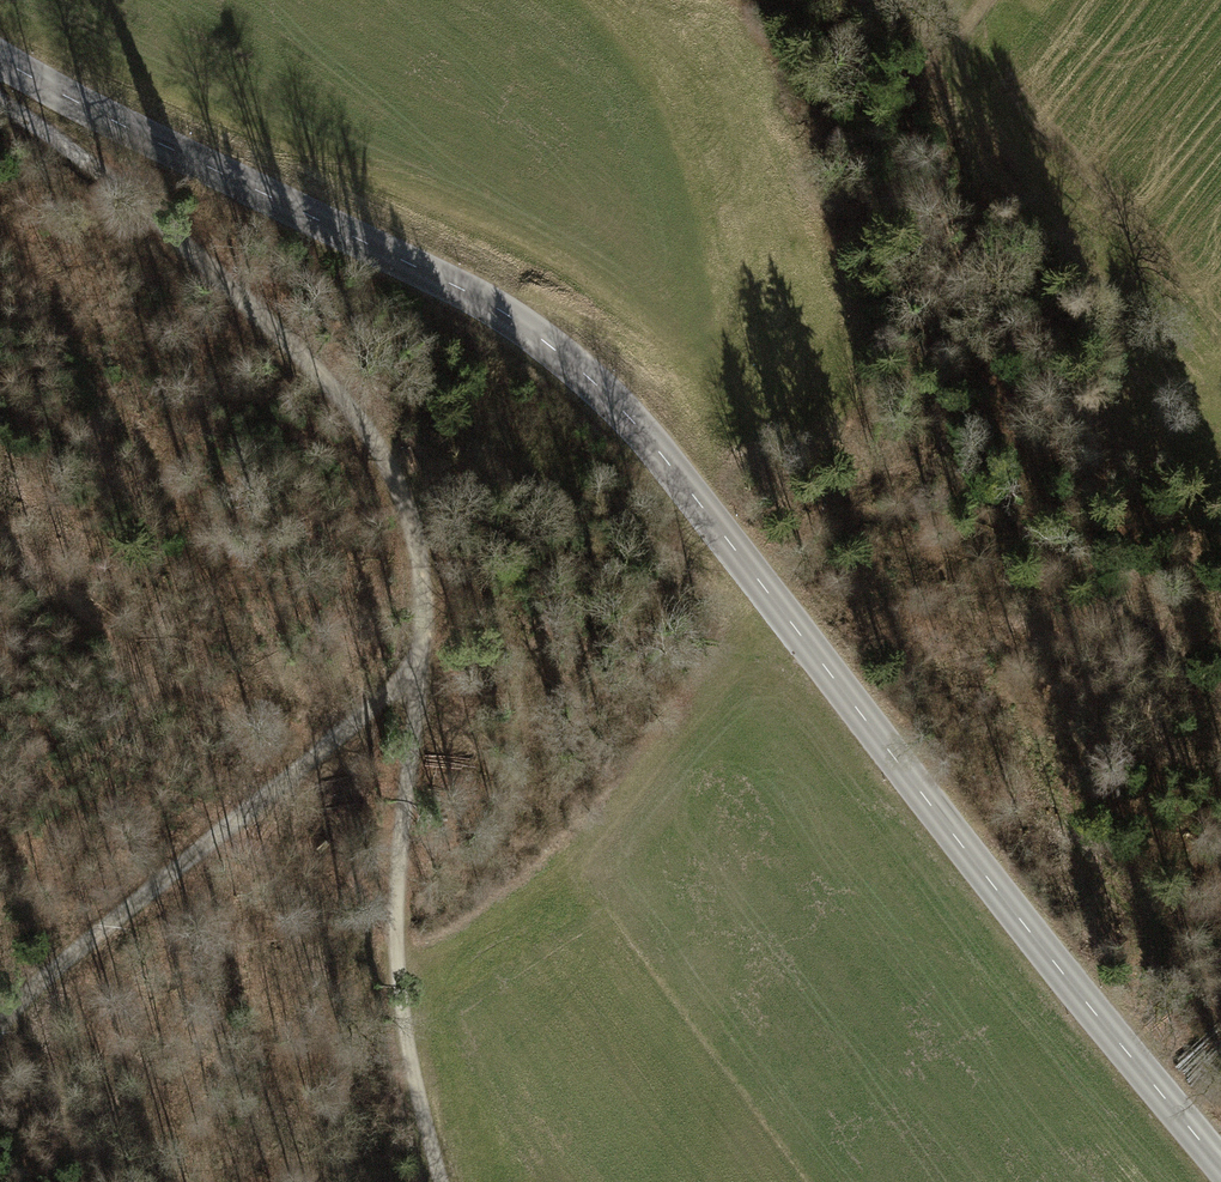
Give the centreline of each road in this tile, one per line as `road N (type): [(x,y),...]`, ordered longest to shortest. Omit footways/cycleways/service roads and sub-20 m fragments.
road 1 (tertiary): [(0,59),(104,120),(476,301),(581,374),(677,476),(1063,976)]
road 2 (track): [(423,644),(421,560),(372,431),(295,331),(169,220),(0,98)]
road 3 (track): [(0,1030),(309,763),(423,644)]
road 4 (track): [(439,1181),(398,1026),(423,644)]
road 5 (track): [(709,330),(657,61),(594,0)]
road 6 (tertiary): [(1220,1176),(1063,976)]

